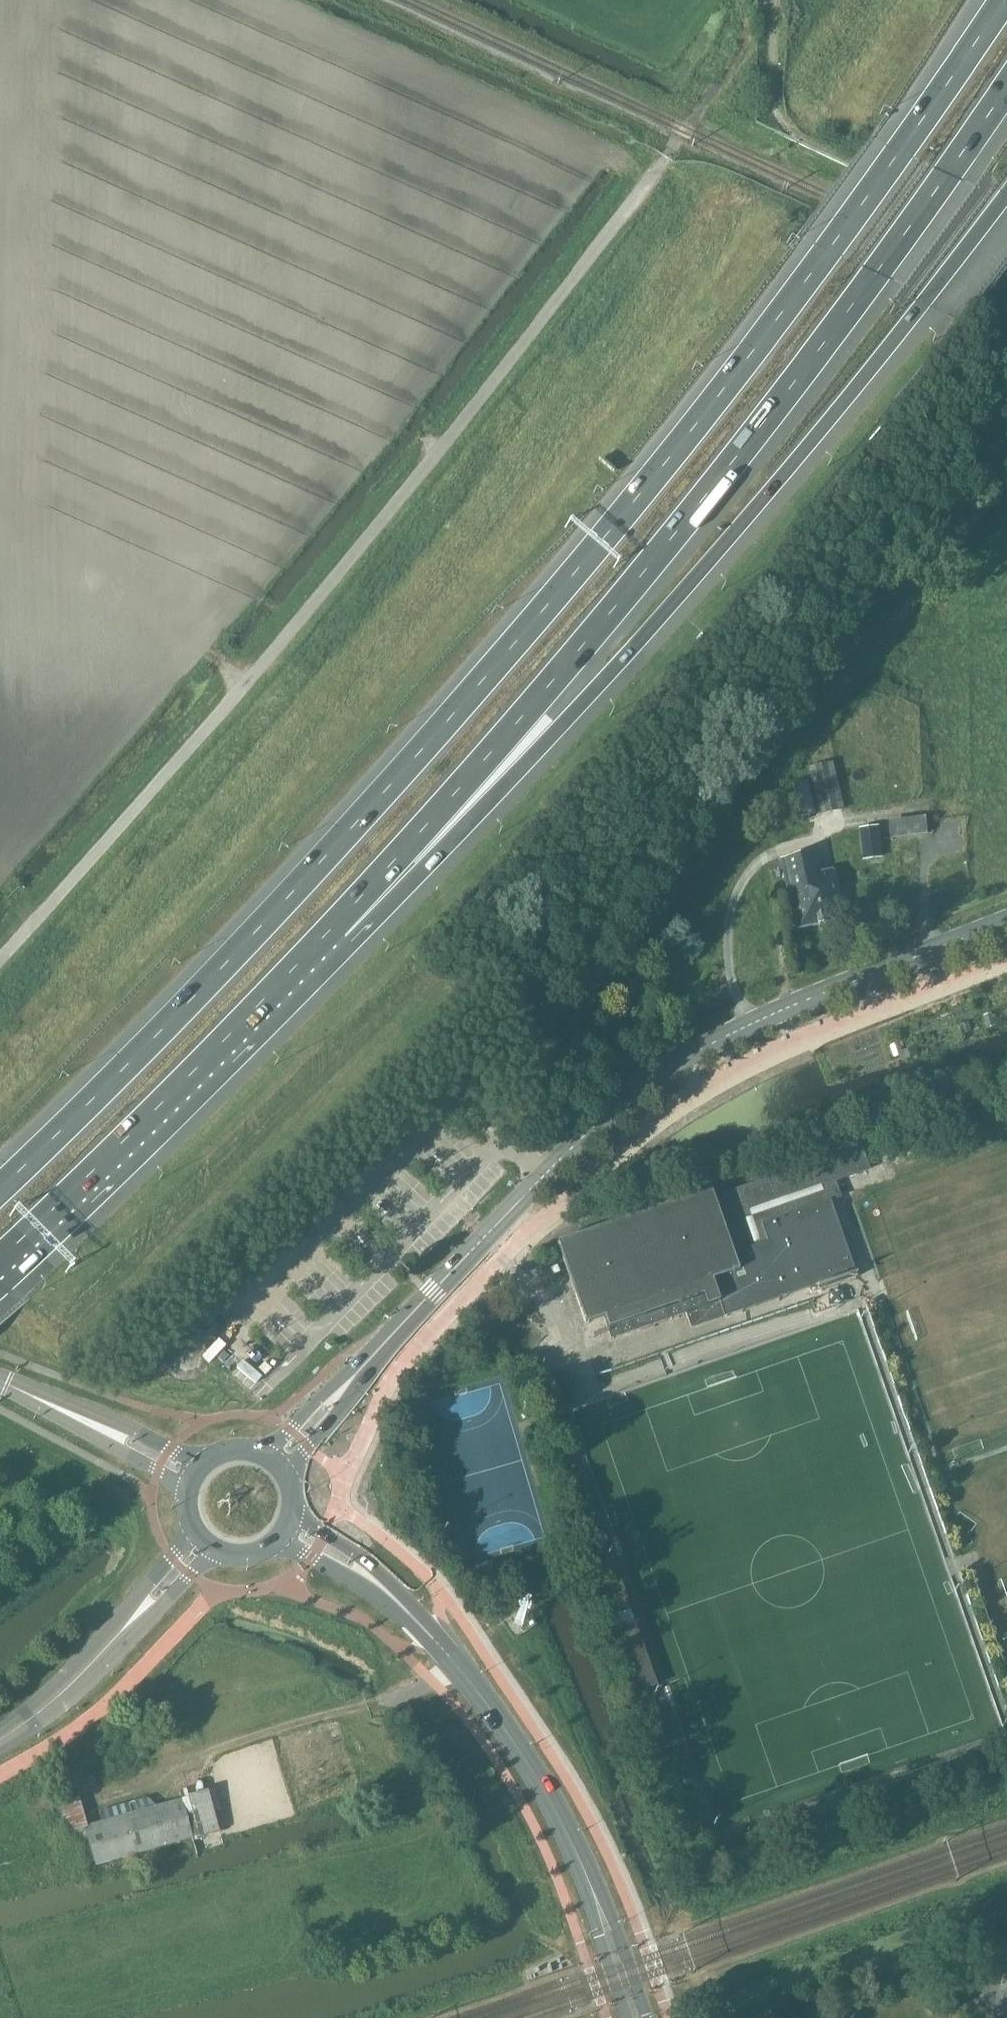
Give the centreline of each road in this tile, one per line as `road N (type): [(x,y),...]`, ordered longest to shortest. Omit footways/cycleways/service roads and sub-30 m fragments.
road 1 (motorway): [(1004,0),(682,448),(433,740),(183,1010),(0,1188)]
road 2 (motorway): [(342,928),(724,476),(1006,88)]
road 3 (motorway): [(342,928),(560,727),(784,479),(1006,195)]
road 4 (secondary): [(344,1389),(549,1173),(650,1085),(787,1008),(1006,922)]
road 5 (tertiary): [(637,2017),(580,1859),(541,1784),(490,1705),(368,1577)]
road 6 (motorway): [(0,1269),(342,928)]
road 7 (track): [(581,1185),(619,1182),(1006,1062)]
road 8 (track): [(751,1026),(728,947),(730,916),(748,875),(767,858),(819,844),(826,828),(923,806)]
road 9 (track): [(96,1804),(212,1749),(377,1704)]
road 10 (secondary): [(0,1742),(126,1627)]
road 11 (secondary): [(195,1530),(147,1585),(126,1627)]

